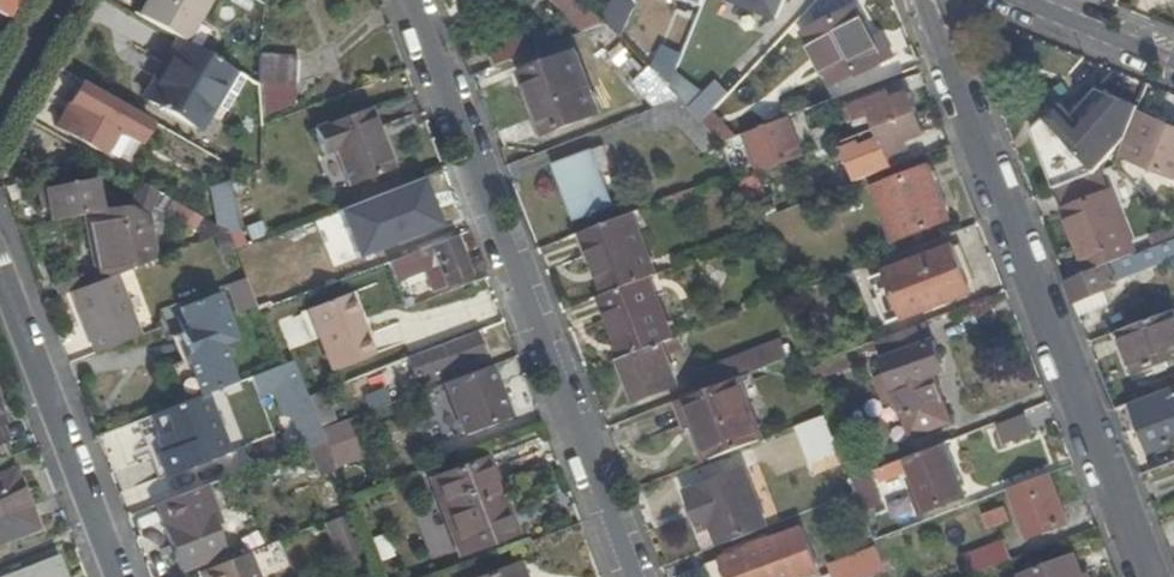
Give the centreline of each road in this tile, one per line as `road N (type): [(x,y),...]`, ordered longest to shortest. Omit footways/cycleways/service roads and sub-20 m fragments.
road 1 (residential): [(1146,576),(923,0)]
road 2 (residential): [(410,0),(632,576)]
road 3 (residential): [(117,576),(0,282)]
road 4 (tertiary): [(1173,64),(1011,0)]

